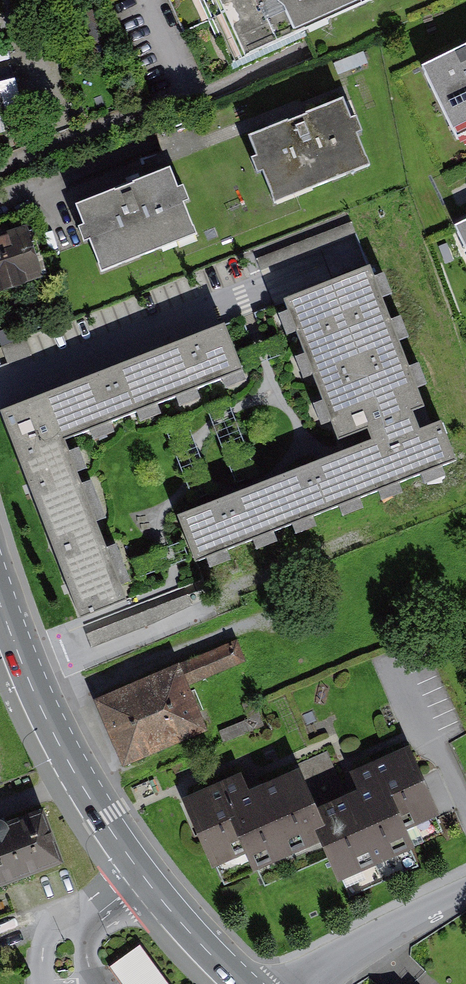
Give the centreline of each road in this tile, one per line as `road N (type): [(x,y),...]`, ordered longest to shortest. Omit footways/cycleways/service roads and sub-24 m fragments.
road 1 (primary): [(247,983),(161,892),(82,776),(0,591)]
road 2 (residential): [(309,983),(465,896)]

